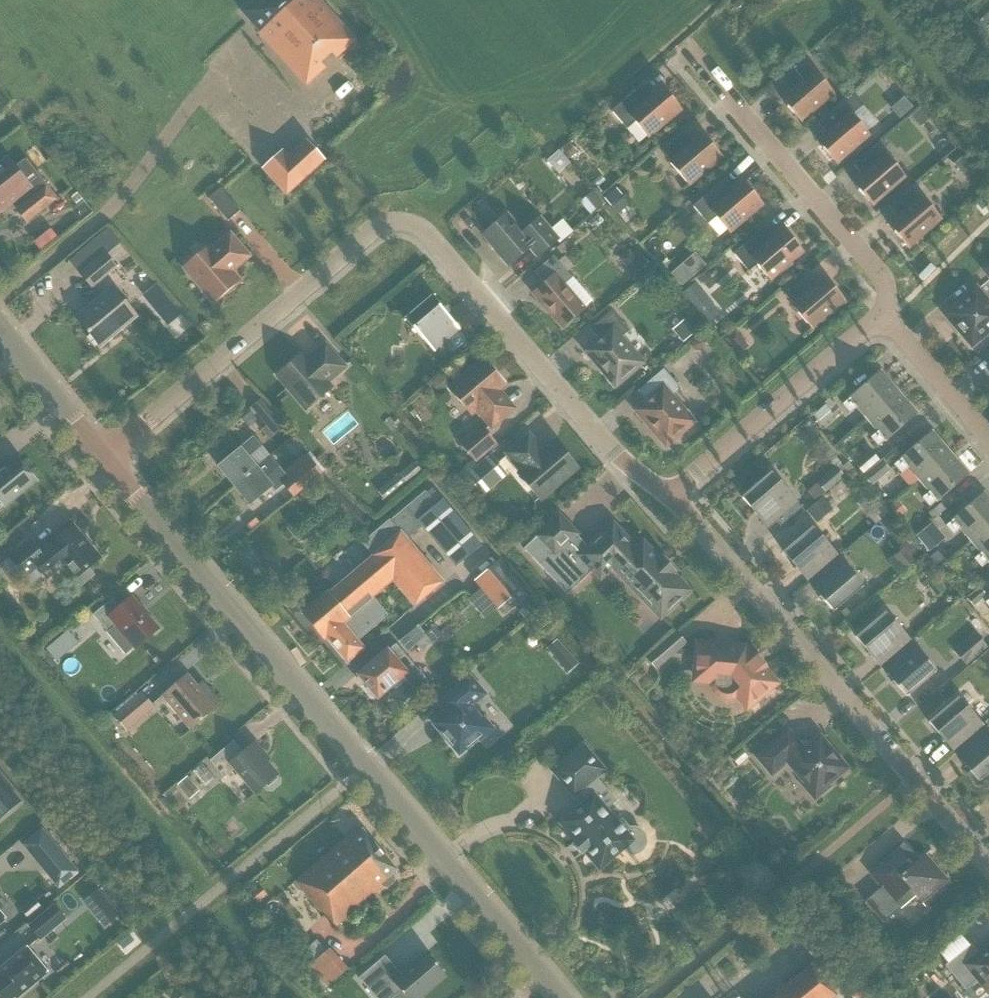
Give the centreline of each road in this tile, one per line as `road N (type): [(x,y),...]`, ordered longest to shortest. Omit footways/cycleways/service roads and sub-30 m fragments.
road 1 (residential): [(670,500),(615,456),(432,239),(410,225),(382,229),(108,457)]
road 2 (tertiary): [(558,997),(108,457)]
road 3 (residential): [(988,860),(670,500)]
road 4 (residential): [(883,315),(887,293),(876,267),(686,50)]
road 5 (residential): [(883,315),(670,500)]
road 6 (tertiary): [(108,457),(0,326)]
road 7 (residential): [(988,441),(883,315)]

